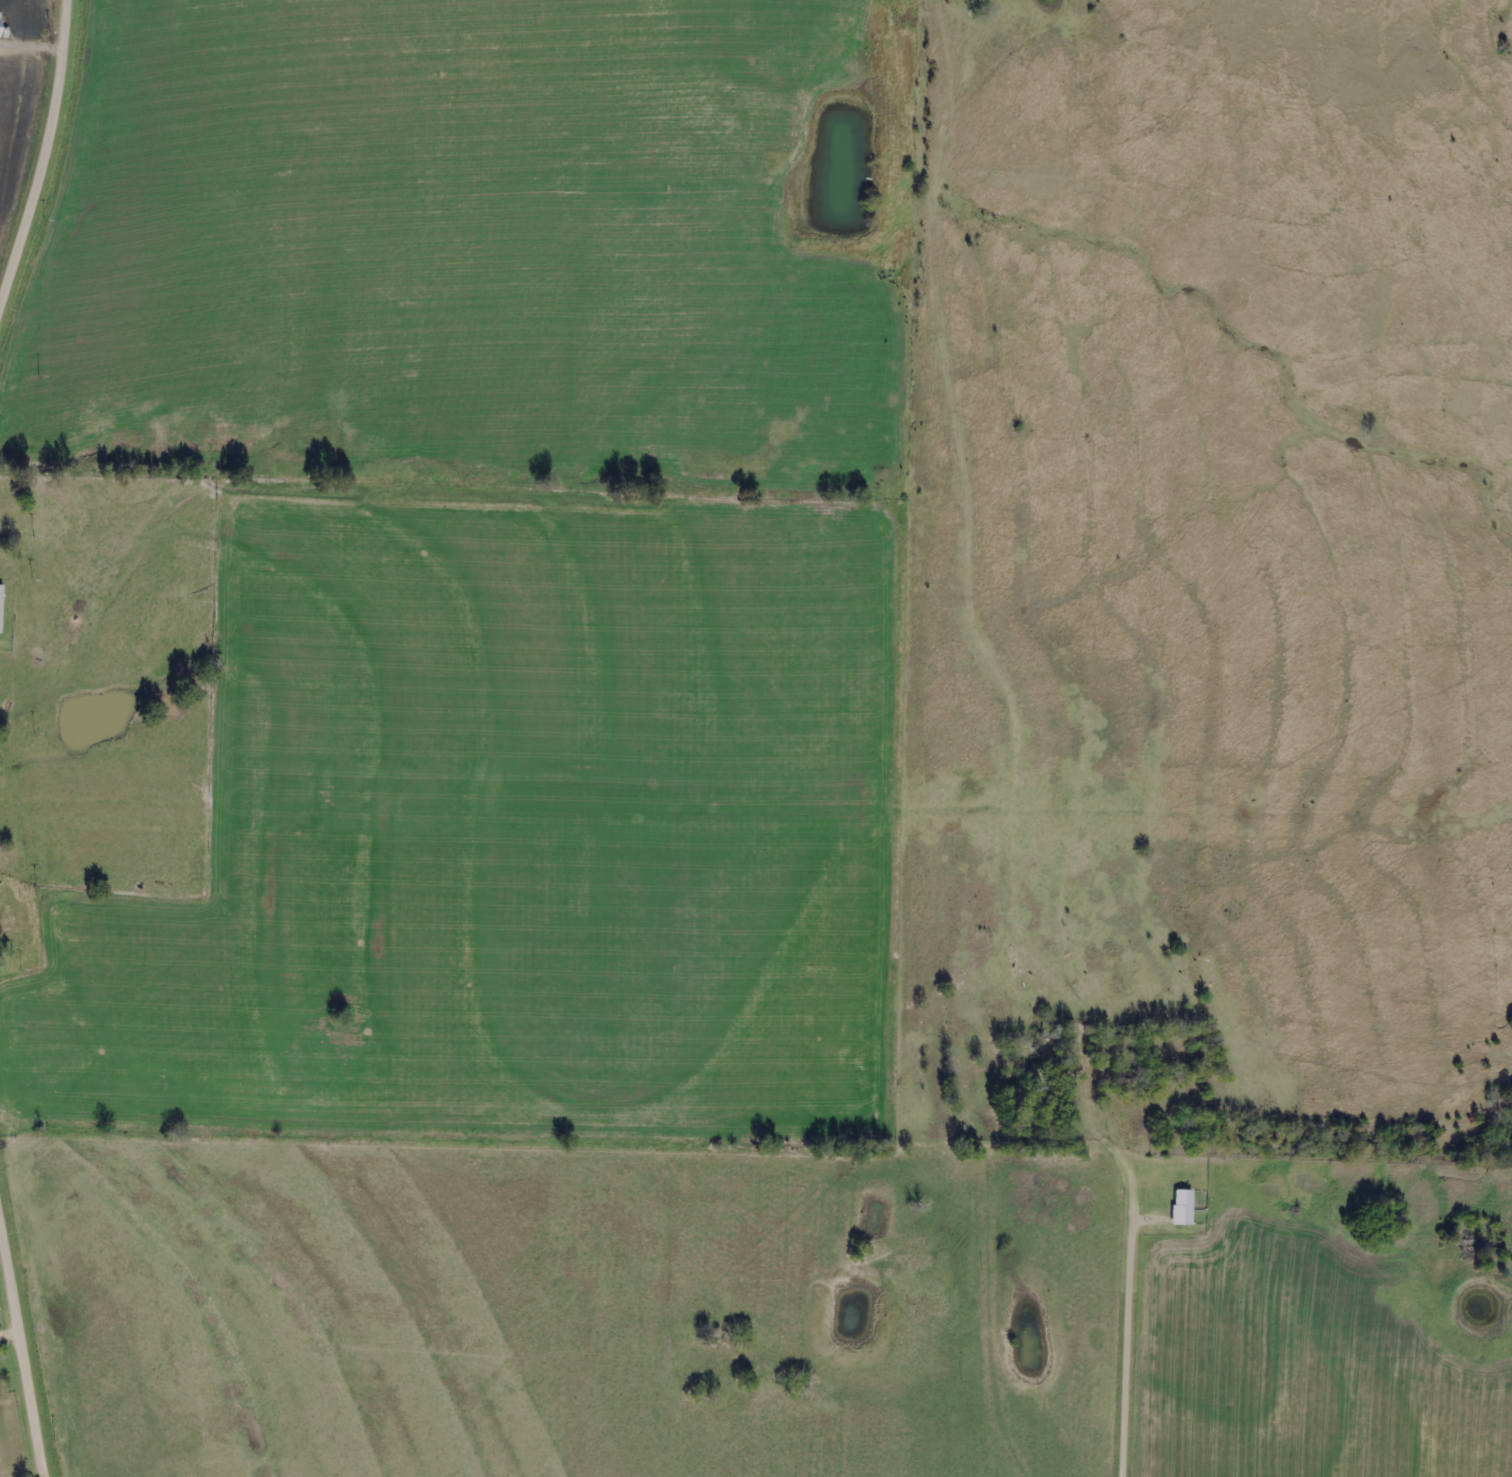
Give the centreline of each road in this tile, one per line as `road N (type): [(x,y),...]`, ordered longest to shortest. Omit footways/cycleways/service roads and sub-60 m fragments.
road 1 (residential): [(0,292),(60,0)]
road 2 (residential): [(1132,1476),(1140,1193)]

